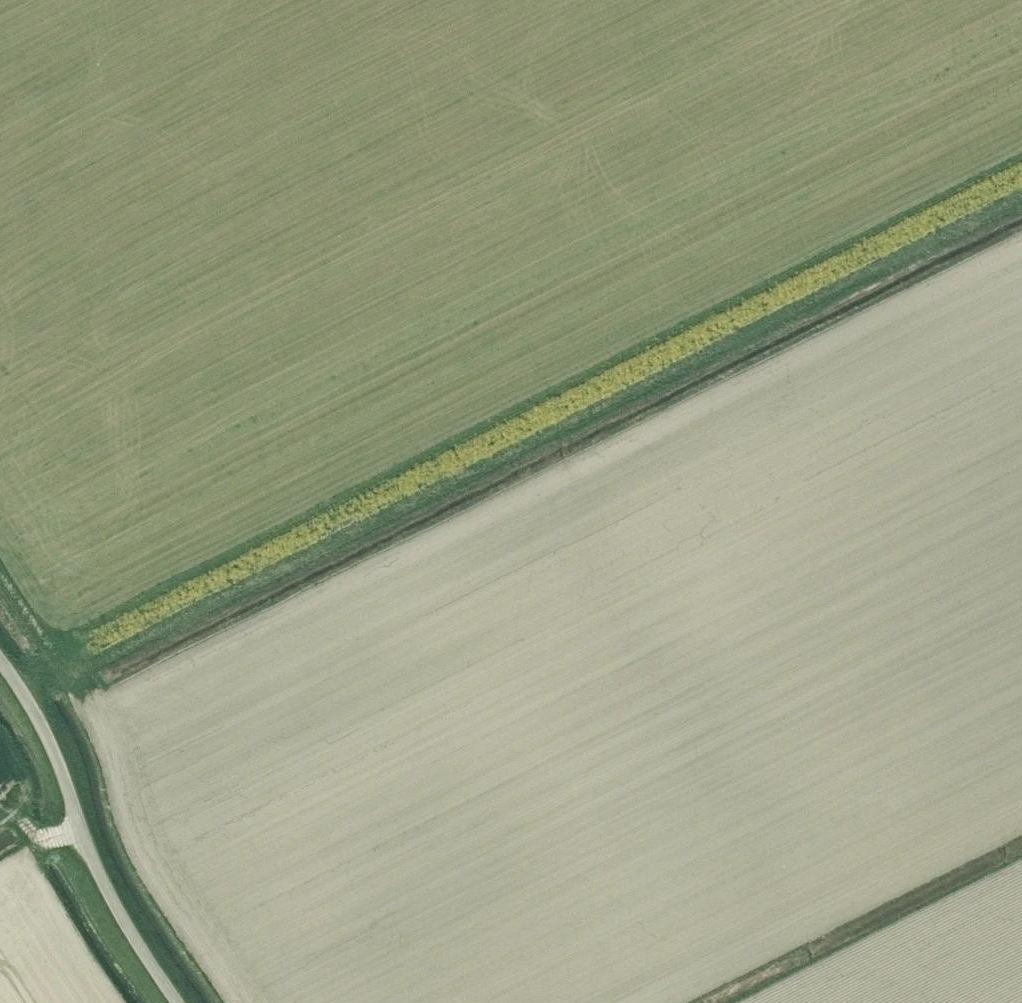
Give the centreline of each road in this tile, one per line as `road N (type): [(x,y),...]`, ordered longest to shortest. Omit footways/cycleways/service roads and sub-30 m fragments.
road 1 (unclassified): [(182,1002),(79,844),(63,769),(0,666)]

